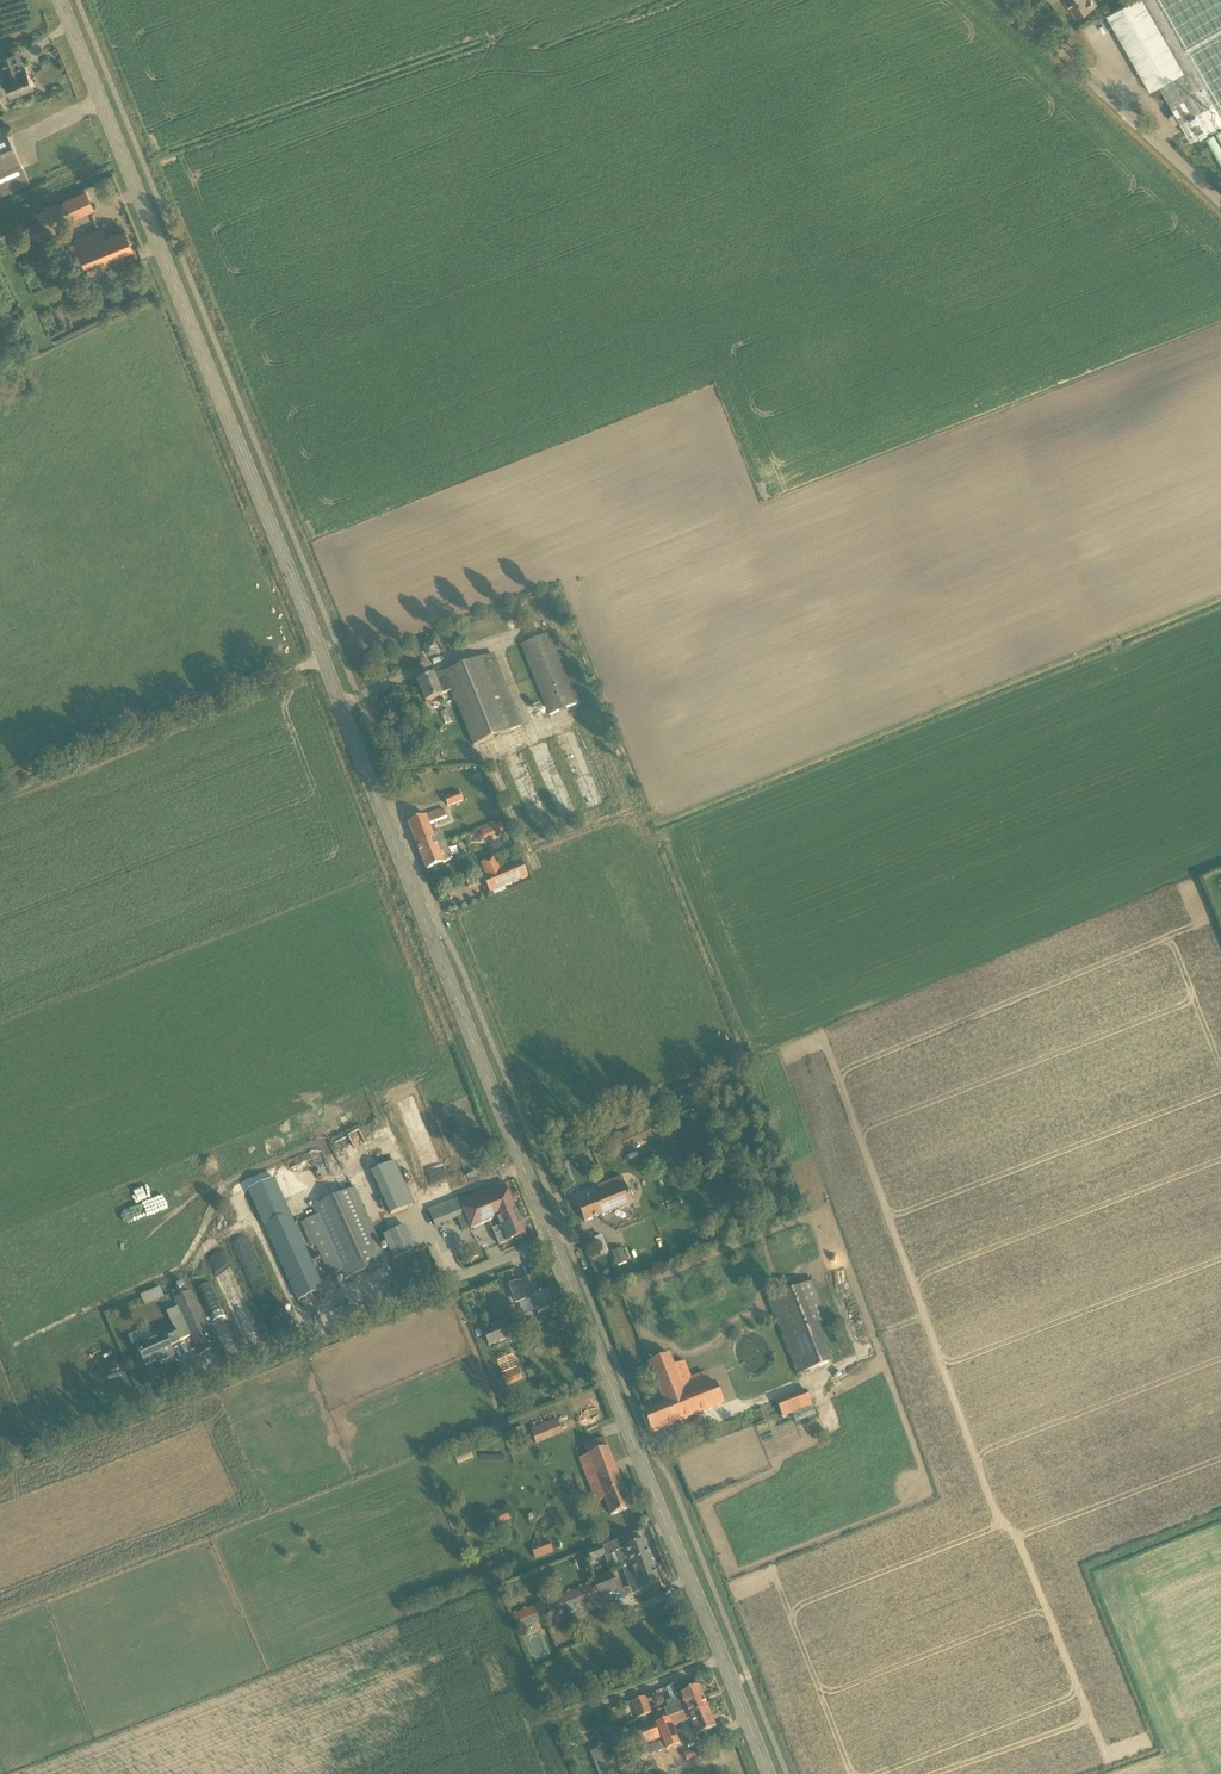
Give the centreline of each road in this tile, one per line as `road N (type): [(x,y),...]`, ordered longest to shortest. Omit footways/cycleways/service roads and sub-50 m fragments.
road 1 (secondary): [(552,1241),(64,0)]
road 2 (secondary): [(770,1773),(552,1241)]
road 3 (unclassified): [(204,1381),(552,1241)]
road 4 (track): [(323,661),(0,789)]
road 5 (unclassified): [(1220,206),(1005,0)]

